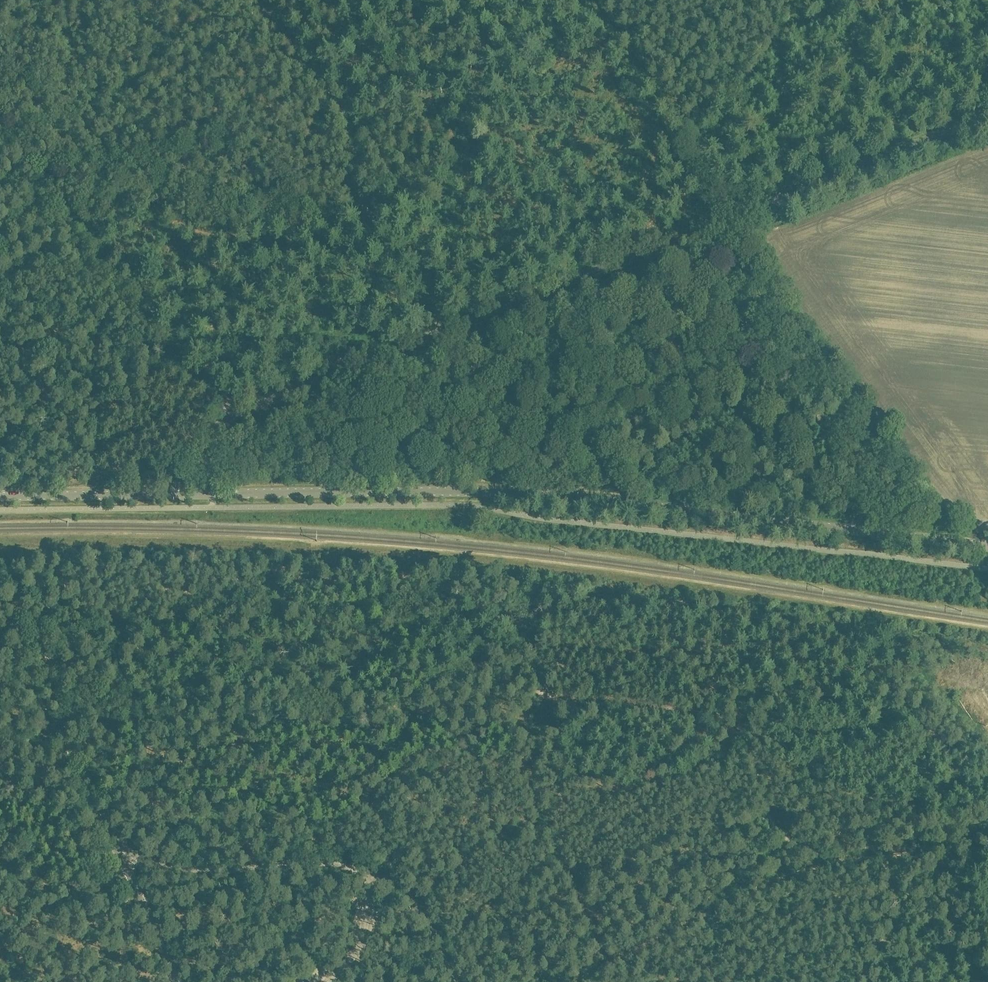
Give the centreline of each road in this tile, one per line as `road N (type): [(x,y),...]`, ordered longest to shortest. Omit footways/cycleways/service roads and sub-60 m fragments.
road 1 (track): [(987,730),(935,668),(480,658),(357,731),(90,724),(81,782)]
road 2 (unclassified): [(214,492),(213,448),(225,419),(987,115)]
road 3 (tertiary): [(987,539),(625,496),(214,492)]
road 4 (unclassified): [(329,981),(364,936),(373,897),(368,878),(325,863),(192,868),(116,849)]
road 5 (track): [(744,212),(601,14)]
road 6 (unclassified): [(116,849),(0,644)]
road 7 (tertiary): [(0,496),(214,492)]
road 8 (track): [(348,125),(320,73),(251,0)]
road 9 (track): [(424,262),(459,111)]
road 10 (unclassified): [(175,981),(116,849)]
road 11 (track): [(368,878),(401,888),(426,910),(453,981)]
road 12 (track): [(443,333),(424,262),(375,224)]

